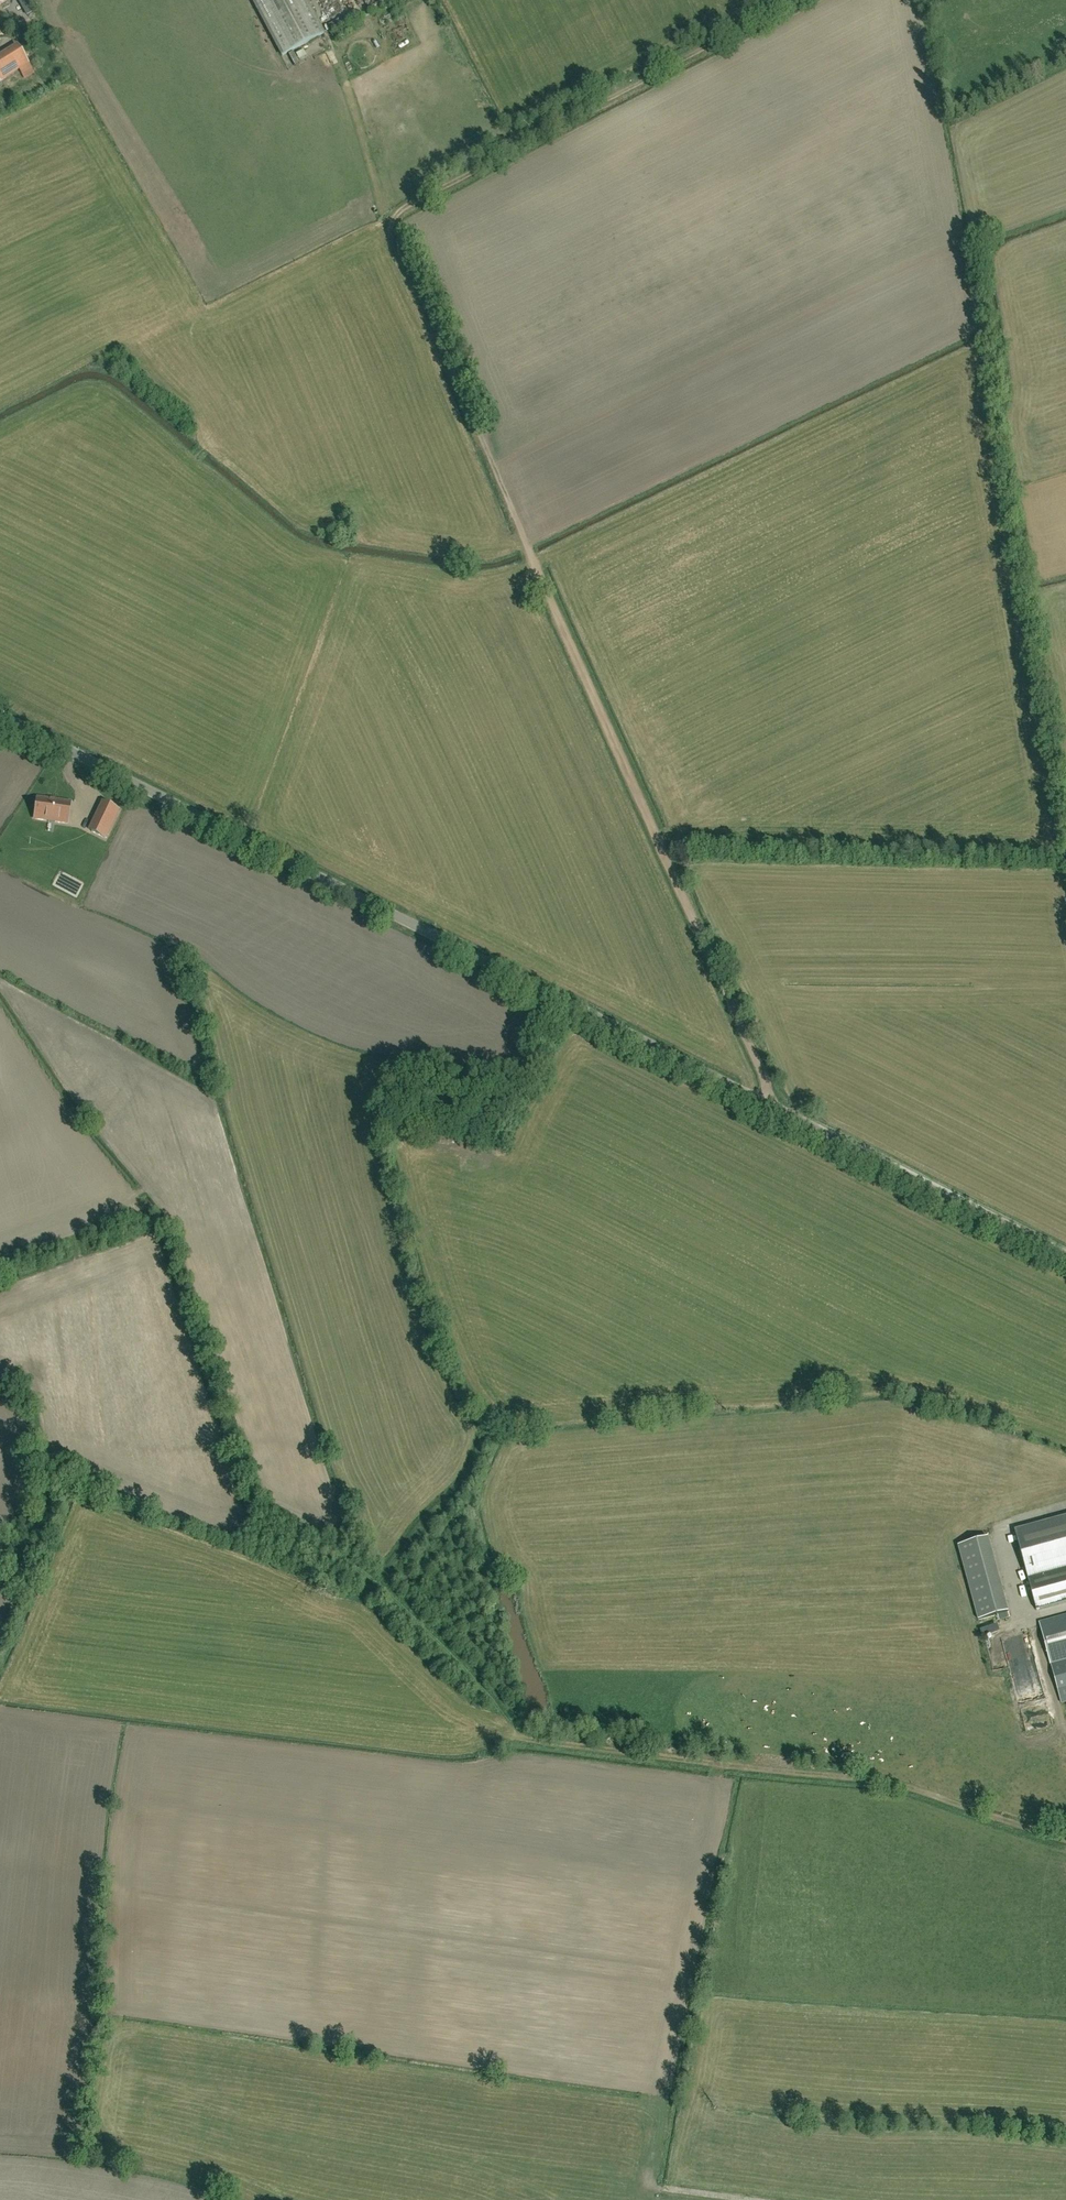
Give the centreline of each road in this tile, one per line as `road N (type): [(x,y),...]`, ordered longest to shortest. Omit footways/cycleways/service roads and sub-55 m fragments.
road 1 (track): [(769,1106),(379,222),(789,0)]
road 2 (unclassified): [(1065,1257),(0,715)]
road 3 (track): [(483,1747),(520,1741),(879,1780),(1065,1840)]

